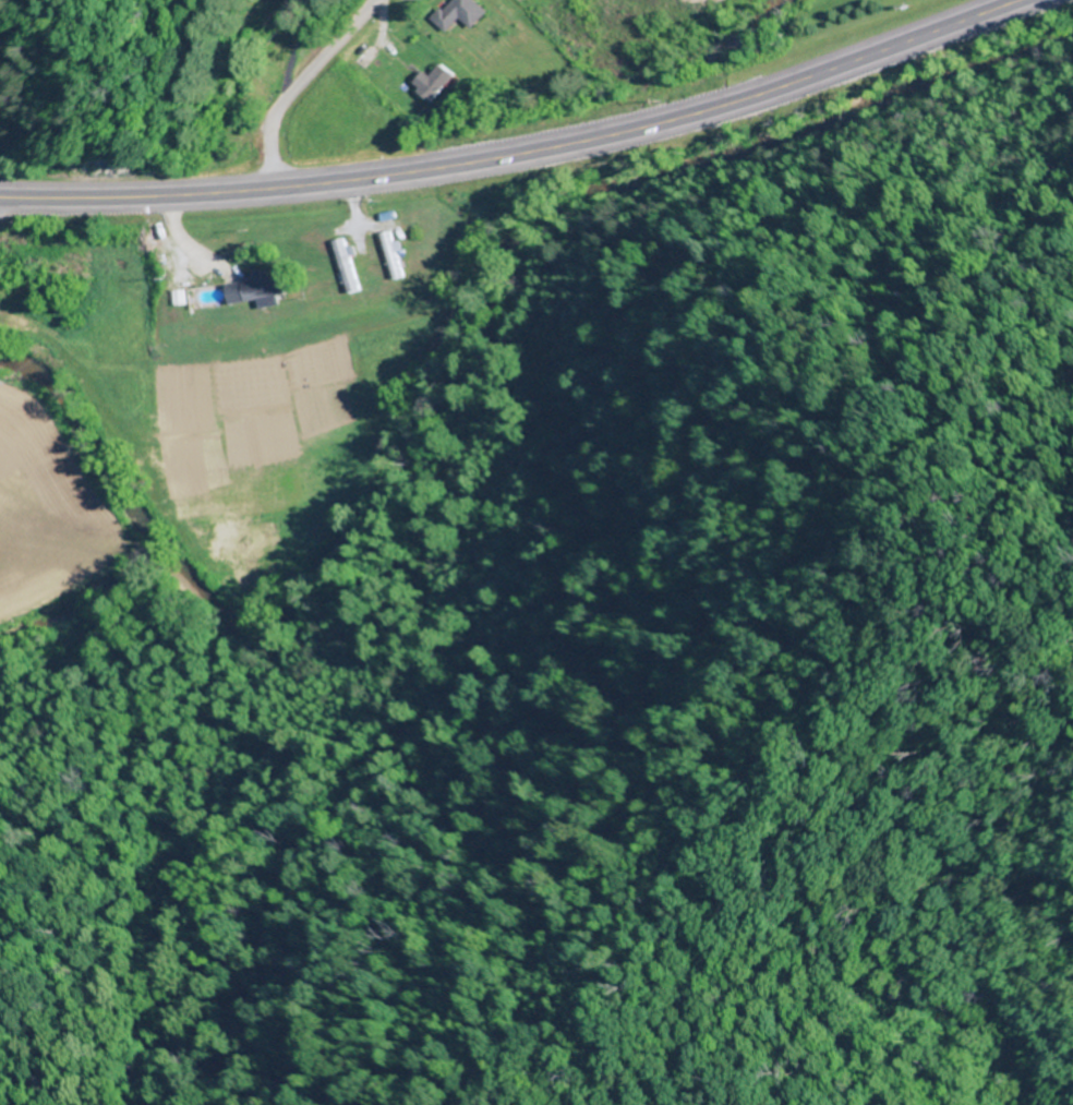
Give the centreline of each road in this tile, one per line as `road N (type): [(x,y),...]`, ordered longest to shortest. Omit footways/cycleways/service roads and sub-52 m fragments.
road 1 (trunk): [(0,198),(272,188),(540,151),(752,96),(1024,0)]
road 2 (residential): [(372,0),(280,111),(272,188)]

